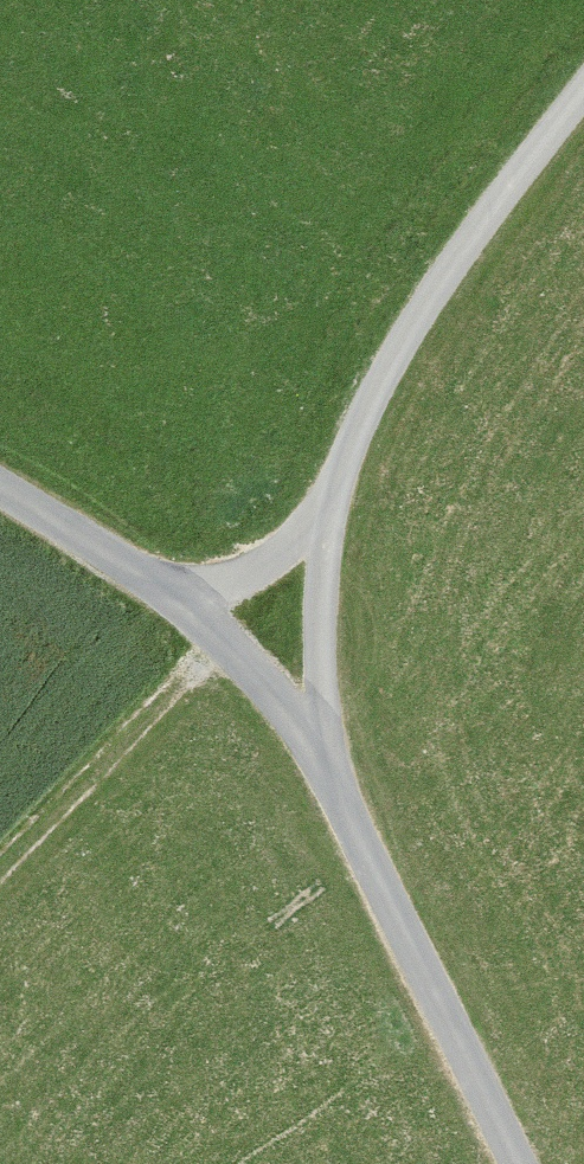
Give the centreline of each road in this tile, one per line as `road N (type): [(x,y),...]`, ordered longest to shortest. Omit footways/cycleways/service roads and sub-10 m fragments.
road 1 (unclassified): [(0,488),(198,614),(283,701),(326,768),(521,1163)]
road 2 (track): [(326,768),(324,595),(333,499),(357,435),(423,313),(583,117)]
road 3 (track): [(223,638),(0,864)]

